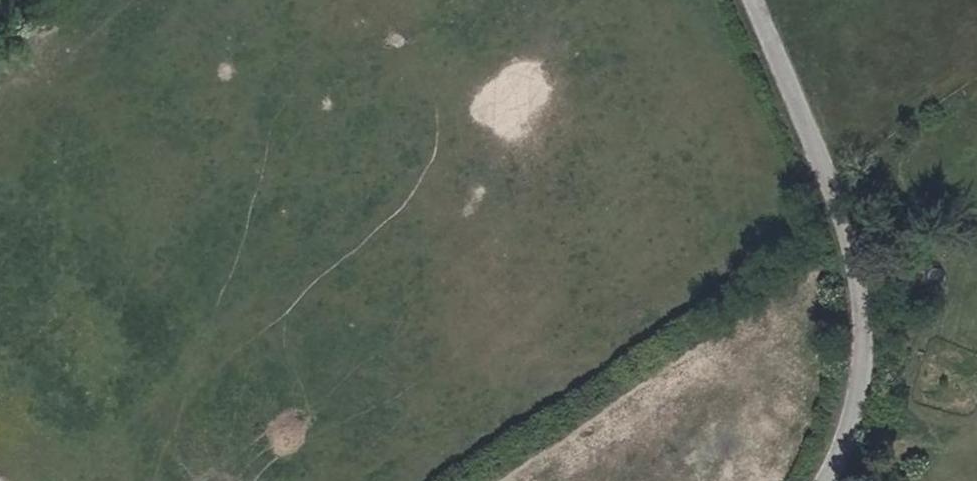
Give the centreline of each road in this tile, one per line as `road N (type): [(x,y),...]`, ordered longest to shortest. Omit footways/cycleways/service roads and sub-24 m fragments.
road 1 (residential): [(774,0),(865,217),(897,330),(866,420),(831,480)]

